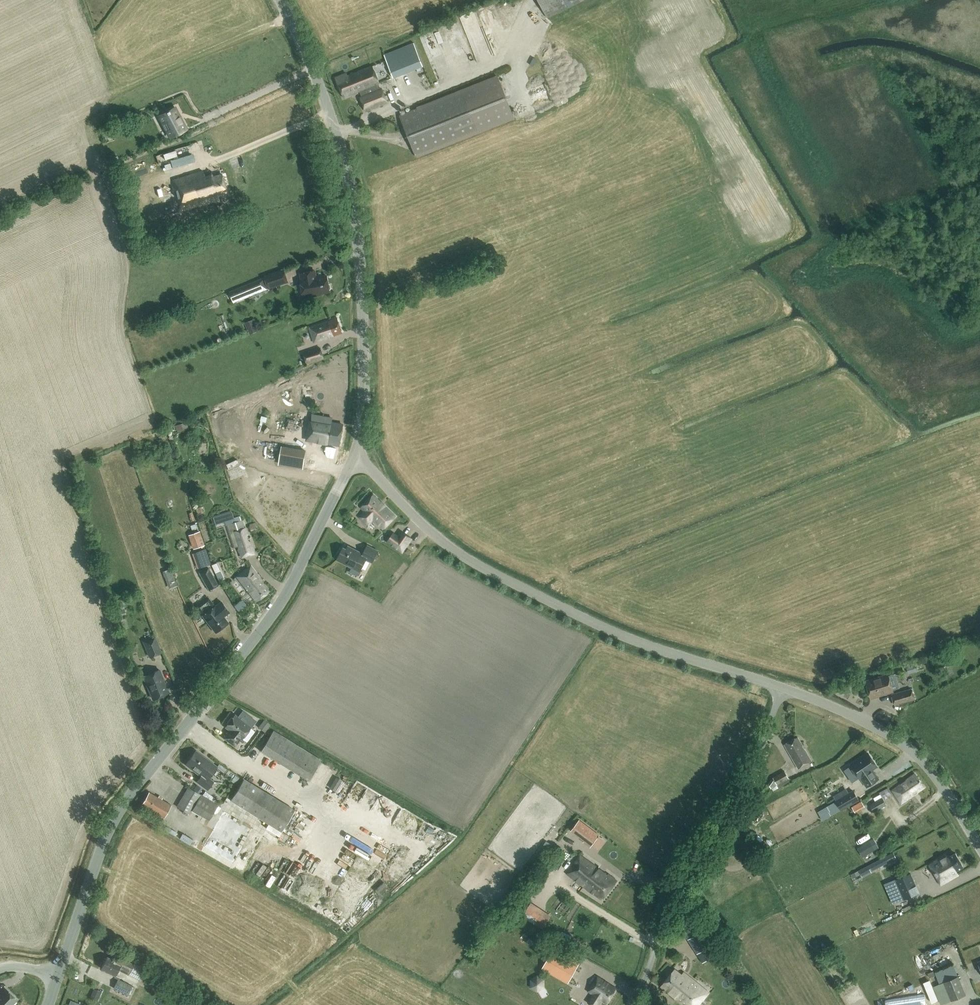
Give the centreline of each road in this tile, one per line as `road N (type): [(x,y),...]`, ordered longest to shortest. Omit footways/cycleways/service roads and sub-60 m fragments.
road 1 (tertiary): [(57,976),(119,809),(275,611),(361,453)]
road 2 (unclassified): [(783,687),(657,650),(456,550),(411,513),(361,453)]
road 3 (tertiary): [(361,453),(355,203),(315,70),(280,0)]
road 4 (unclassified): [(631,1004),(676,885),(749,777),(783,687)]
road 5 (unclassified): [(979,846),(910,749),(783,687)]

